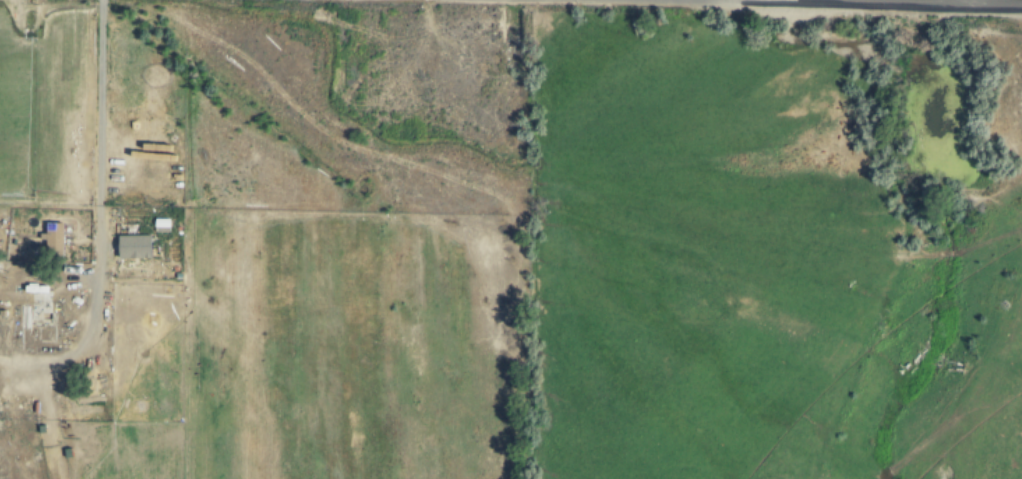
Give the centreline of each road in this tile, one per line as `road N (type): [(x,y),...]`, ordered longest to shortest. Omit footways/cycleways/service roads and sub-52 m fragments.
road 1 (track): [(872,478),(962,424),(1021,360)]
road 2 (residential): [(888,0),(1021,3)]
road 3 (track): [(65,478),(43,407),(57,360)]

